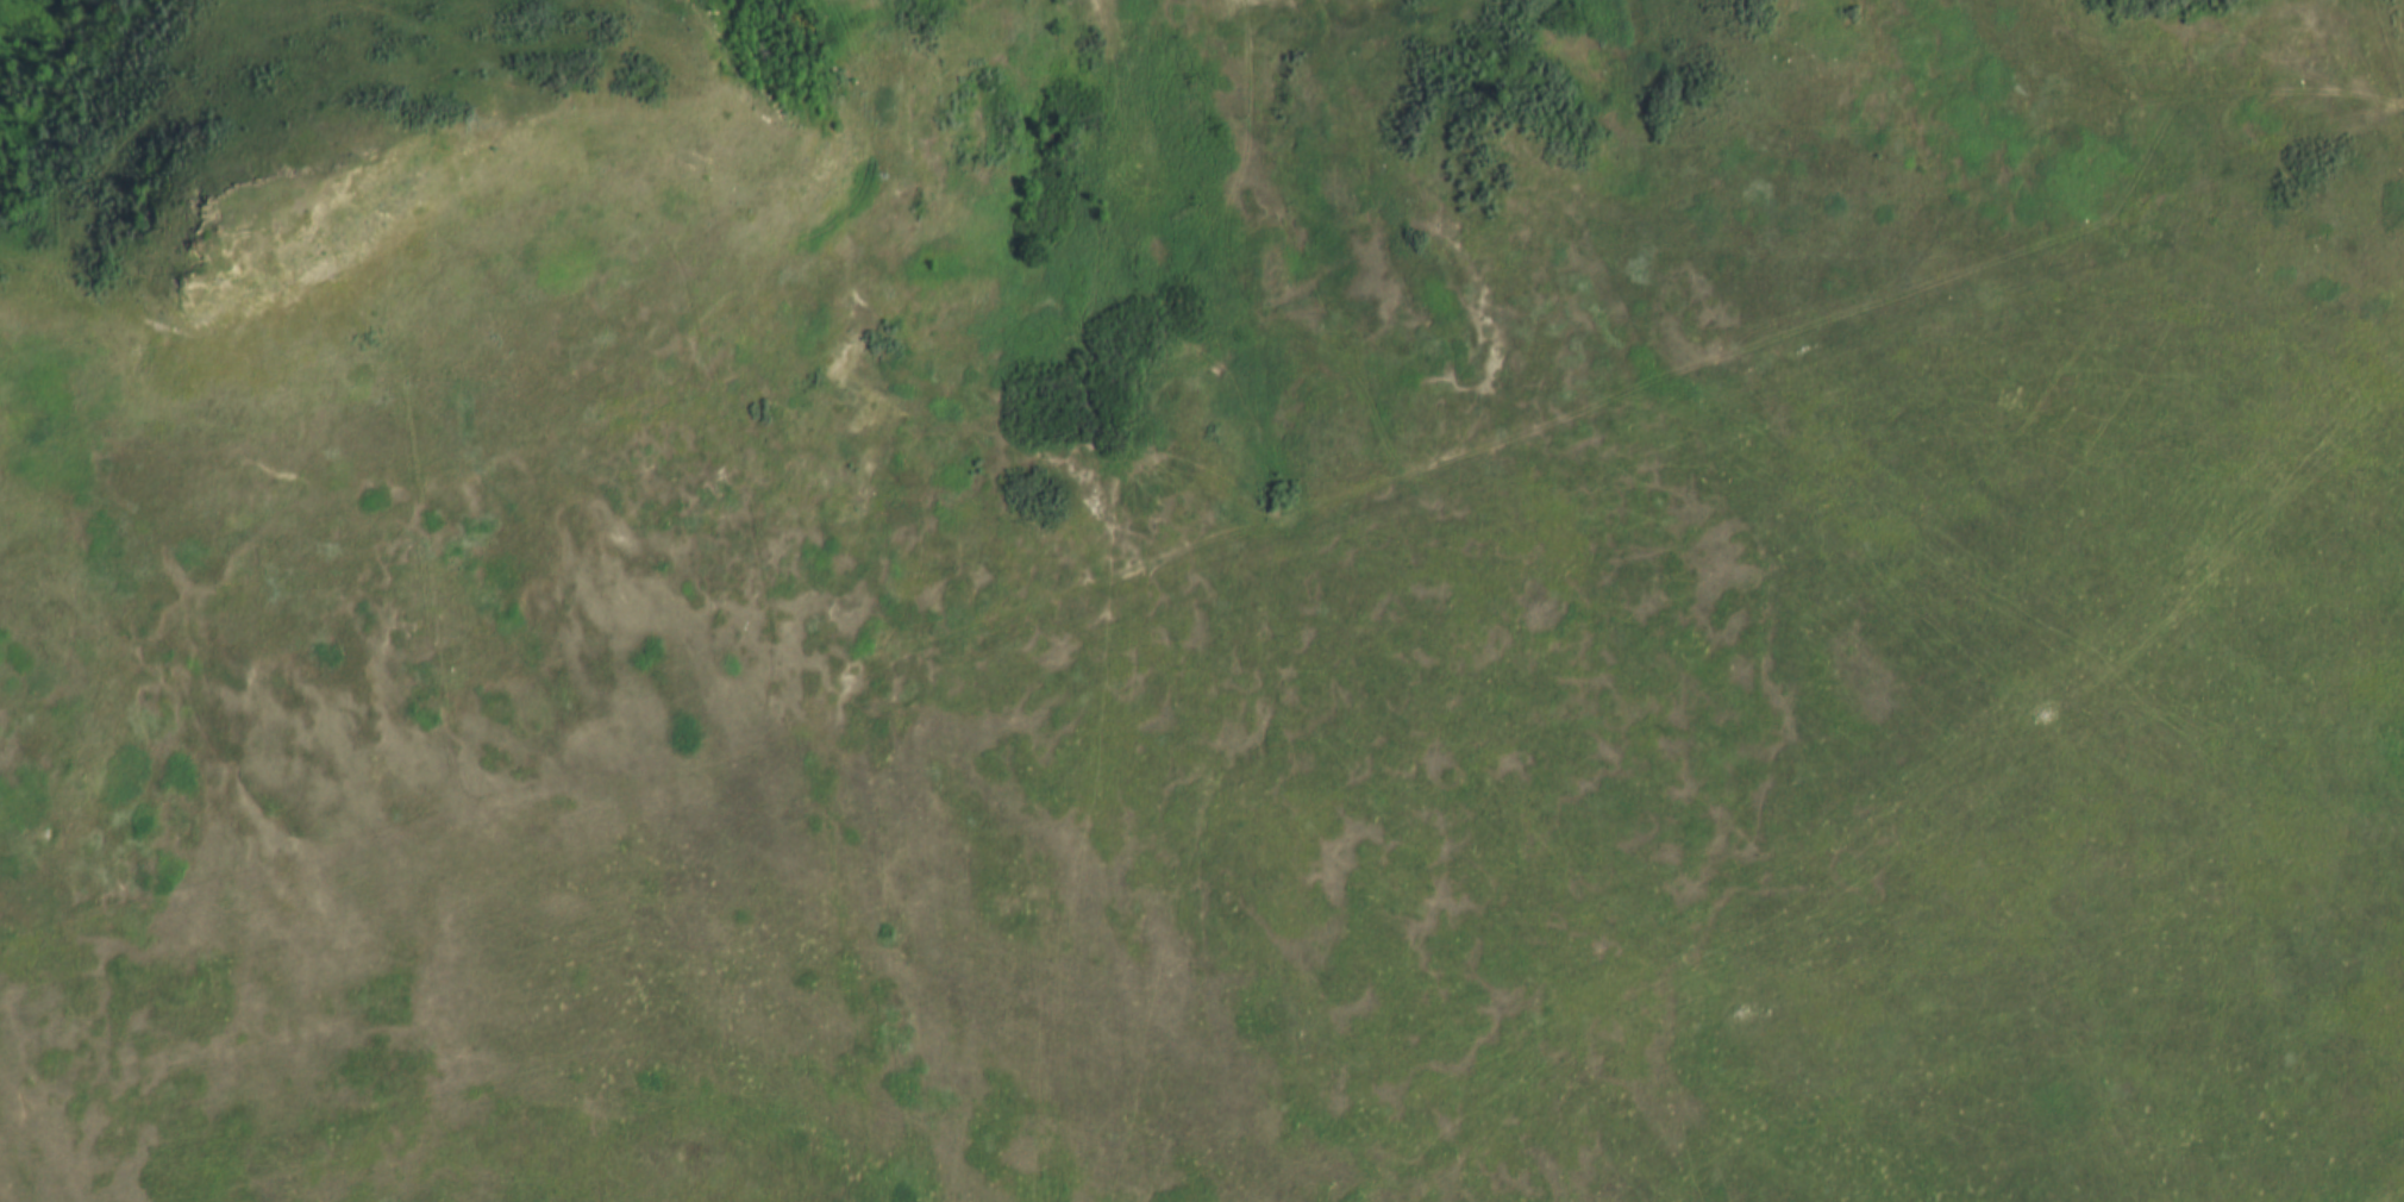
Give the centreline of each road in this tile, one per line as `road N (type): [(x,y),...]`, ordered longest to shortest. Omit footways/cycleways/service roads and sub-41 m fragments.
road 1 (track): [(2403,101),(2103,186),(1923,283),(1729,349),(1553,428),(1084,589),(879,674)]

